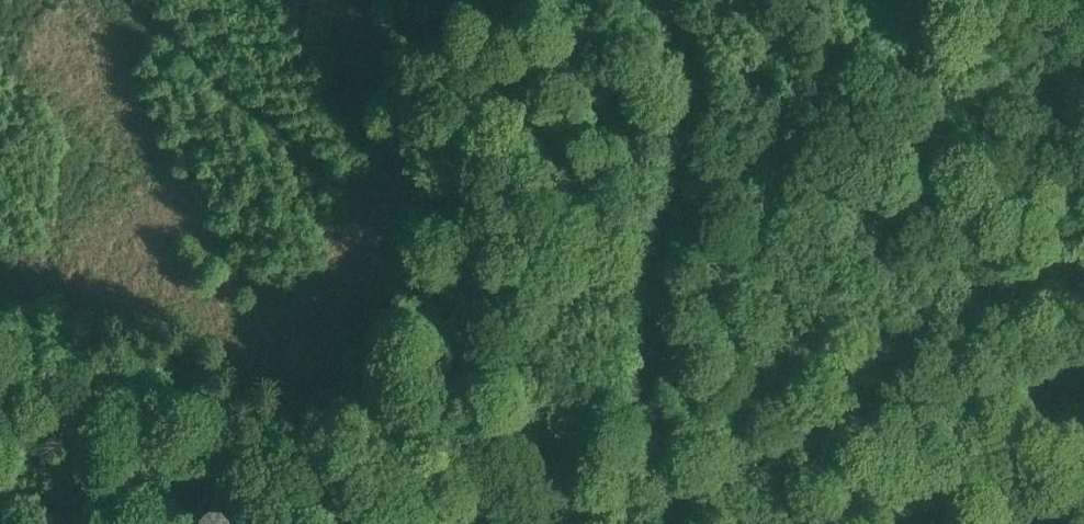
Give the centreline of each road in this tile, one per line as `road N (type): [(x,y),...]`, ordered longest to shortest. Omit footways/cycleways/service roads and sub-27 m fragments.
road 1 (track): [(502,523),(353,473),(310,476),(251,460),(232,424),(0,332)]
road 2 (track): [(673,523),(642,365),(639,283),(698,96),(694,40),(662,0)]

